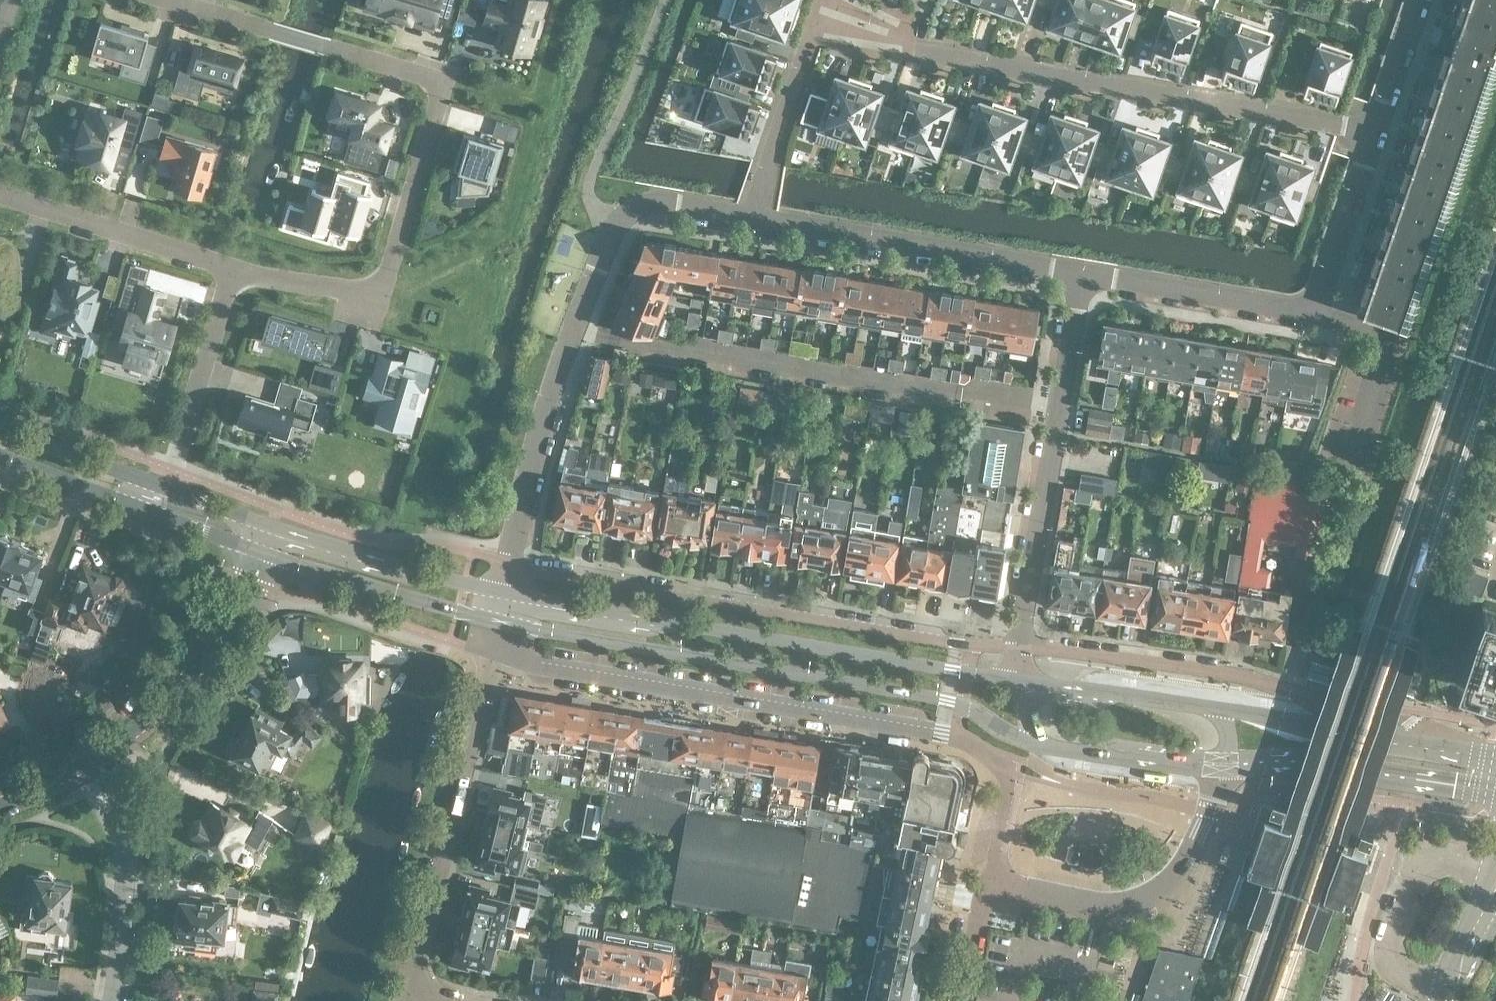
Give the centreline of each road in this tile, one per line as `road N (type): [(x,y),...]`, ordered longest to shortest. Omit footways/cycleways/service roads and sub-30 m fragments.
road 1 (residential): [(488,651),(970,744),(1010,769),(986,884)]
road 2 (residential): [(814,32),(1376,134)]
road 3 (primary): [(495,619),(948,701),(1045,747)]
road 4 (primary): [(1025,683),(501,592)]
road 5 (residential): [(1019,647),(508,563)]
road 6 (residential): [(378,296),(442,79),(173,0)]
road 7 (residential): [(1464,756),(1392,712),(1235,675),(1019,647)]
road 8 (residential): [(1019,647),(1081,272)]
road 9 (residential): [(611,230),(558,368),(508,563)]
road 10 (residential): [(409,978),(488,651)]
road 11 (residential): [(756,217),(1081,272)]
road 12 (unclassified): [(986,884),(1101,905),(1144,895),(1176,873),(1194,847),(1223,766)]
road 13 (tertiary): [(82,763),(159,714),(246,595),(262,553)]
road 14 (primary): [(1223,766),(1318,758),(1495,790)]
road 15 (primary): [(1464,756),(1209,704)]
road 16 (unclassified): [(117,1000),(127,865),(121,825),(82,763)]
road 17 (residential): [(235,269),(0,194)]
road 18 (primary): [(262,553),(495,619)]
road 19 (residential): [(1081,272),(1316,313)]
road 20 (primary): [(501,592),(273,523)]
road 21 (residential): [(169,467),(235,269)]
road 22 (residential): [(1316,313),(1389,342),(1348,464)]
road 23 (residential): [(756,217),(785,105),(814,32)]
road 24 (residential): [(1316,313),(1376,134)]
road 25 (primary): [(1209,704),(1025,683)]
road 26 (primary): [(1045,747),(1223,766)]
road 27 (primary): [(161,483),(0,425)]
road 28 (primary): [(0,453),(151,512)]
road 29 (residential): [(611,230),(659,200),(756,217)]
road 30 (residential): [(378,296),(235,269)]
road 31 (residential): [(1376,134),(1419,0)]
road 32 (residential): [(528,1000),(409,978)]
road 33 (tertiary): [(1445,1000),(1495,892)]

